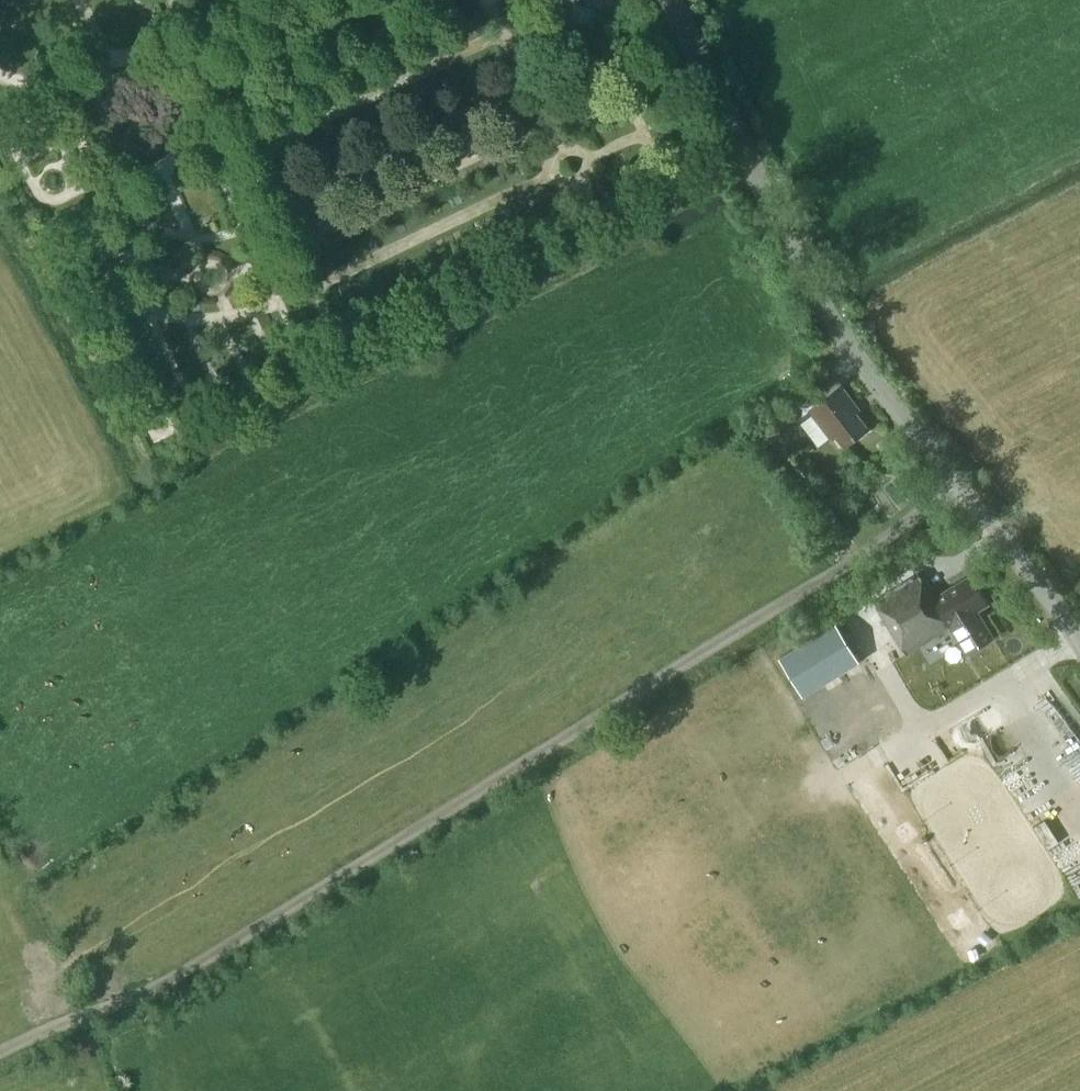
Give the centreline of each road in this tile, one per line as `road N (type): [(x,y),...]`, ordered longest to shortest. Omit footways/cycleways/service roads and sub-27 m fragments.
road 1 (unclassified): [(1079,638),(843,337),(673,0)]

